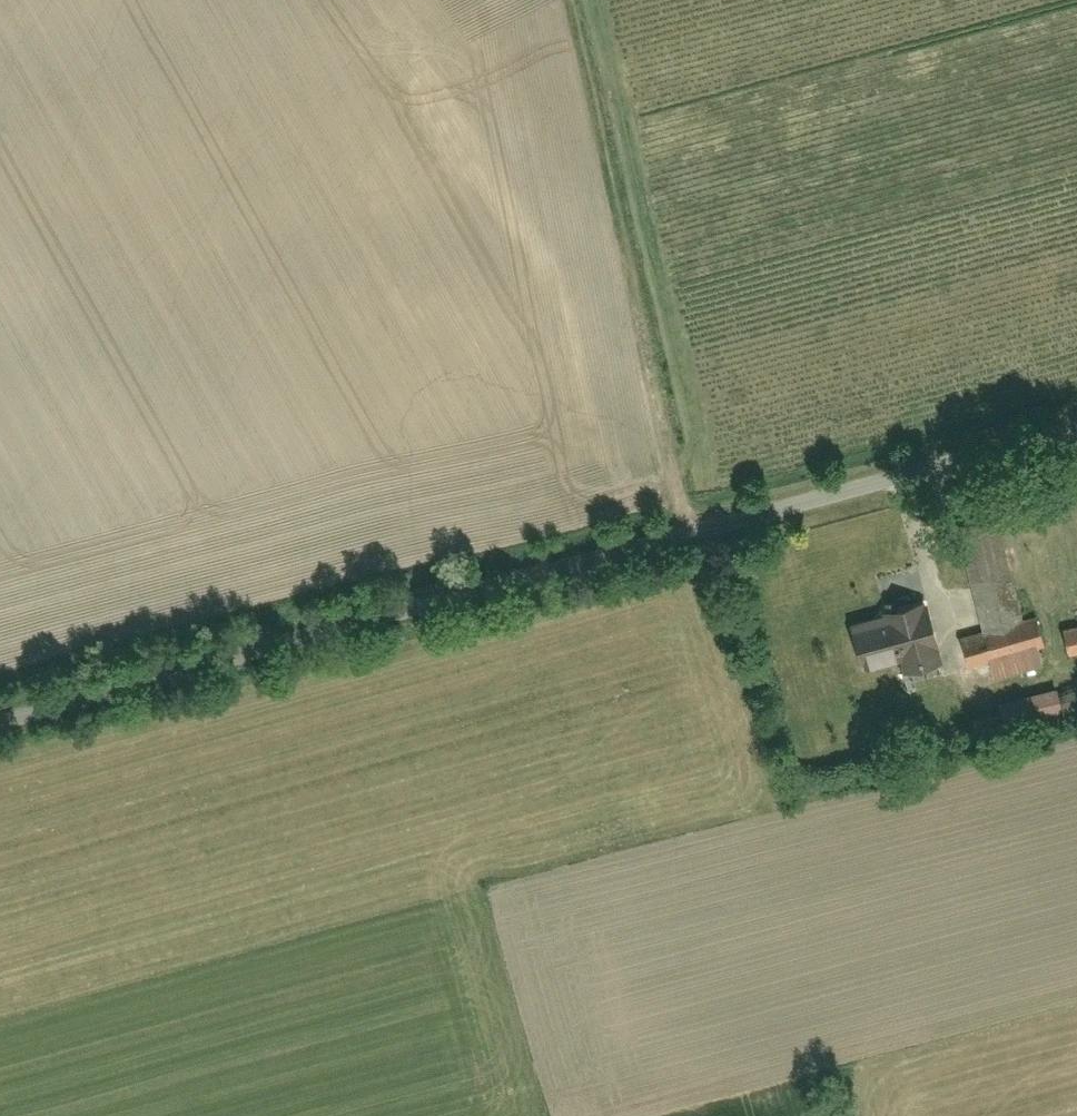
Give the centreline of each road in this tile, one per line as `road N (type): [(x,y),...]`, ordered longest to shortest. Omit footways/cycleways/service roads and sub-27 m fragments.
road 1 (unclassified): [(0,722),(1076,429)]

